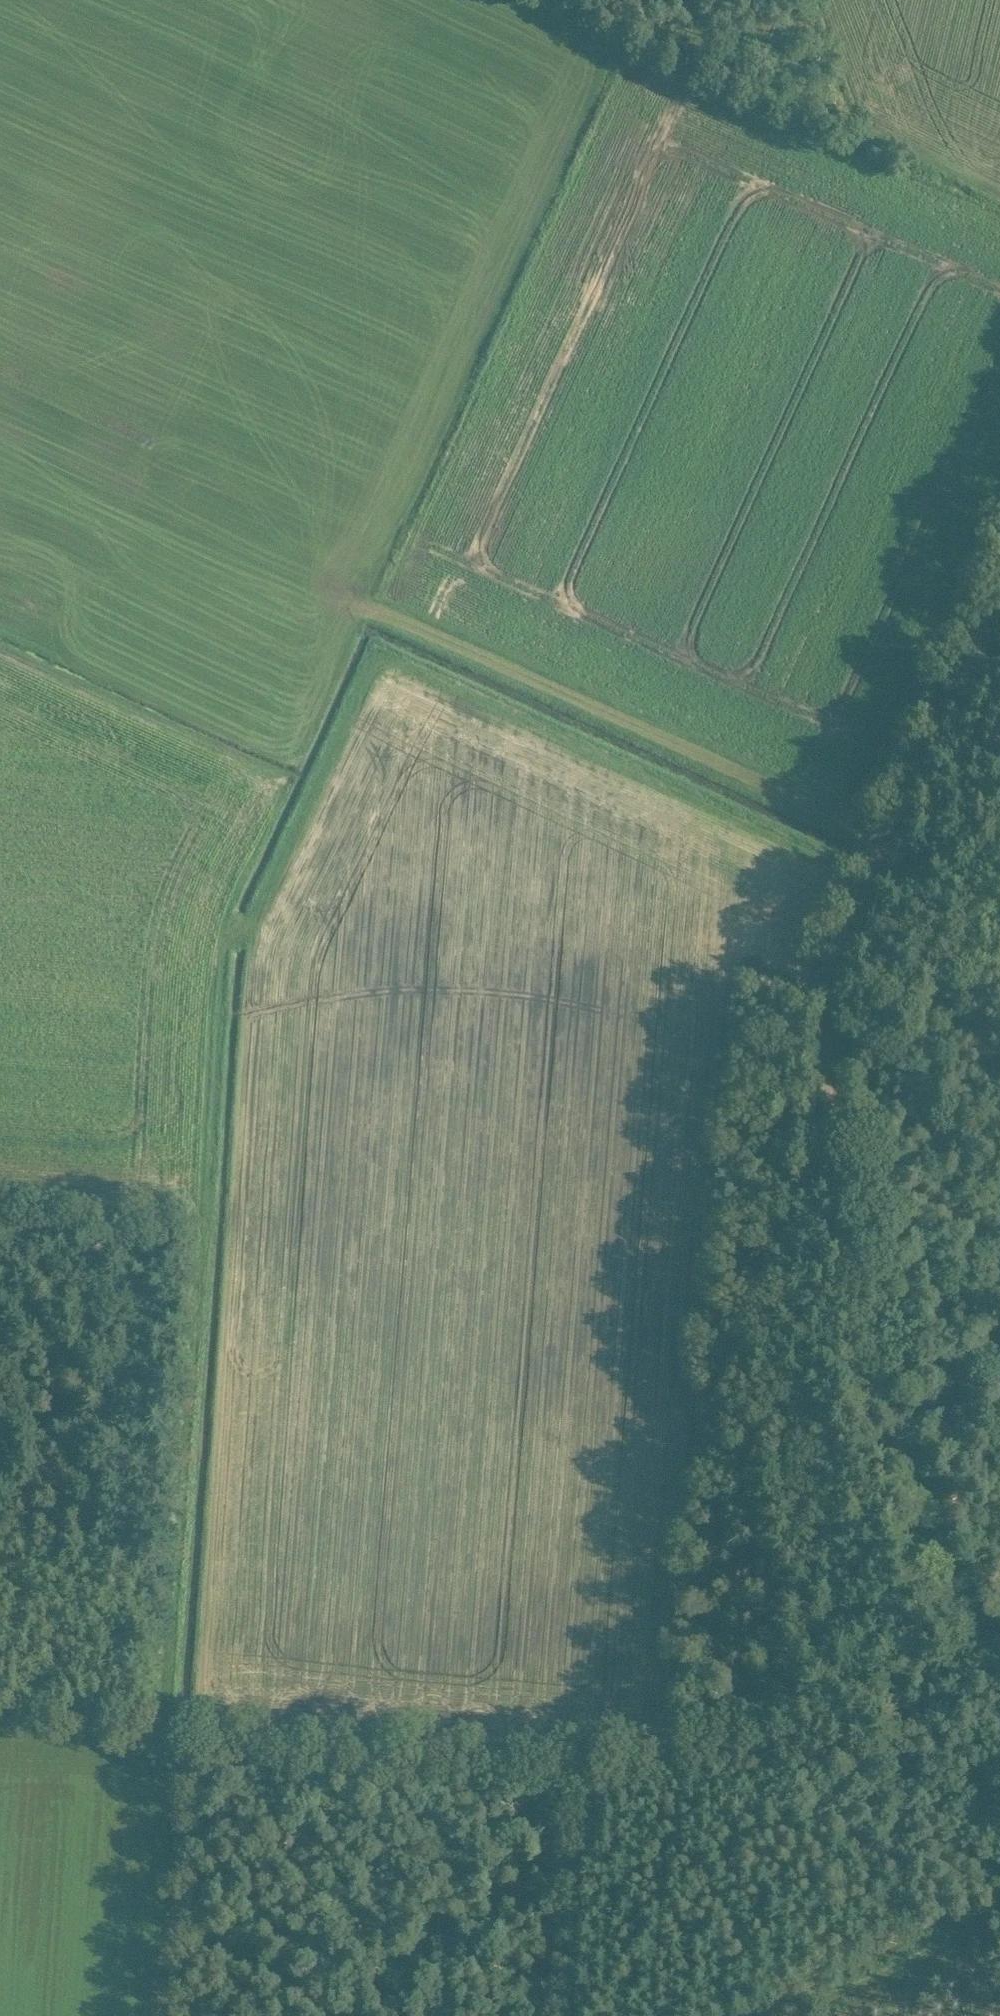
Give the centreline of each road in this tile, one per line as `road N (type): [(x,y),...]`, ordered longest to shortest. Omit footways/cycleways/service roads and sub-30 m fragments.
road 1 (track): [(999,595),(825,992),(819,1034),(843,1213),(933,1591),(999,1686)]

